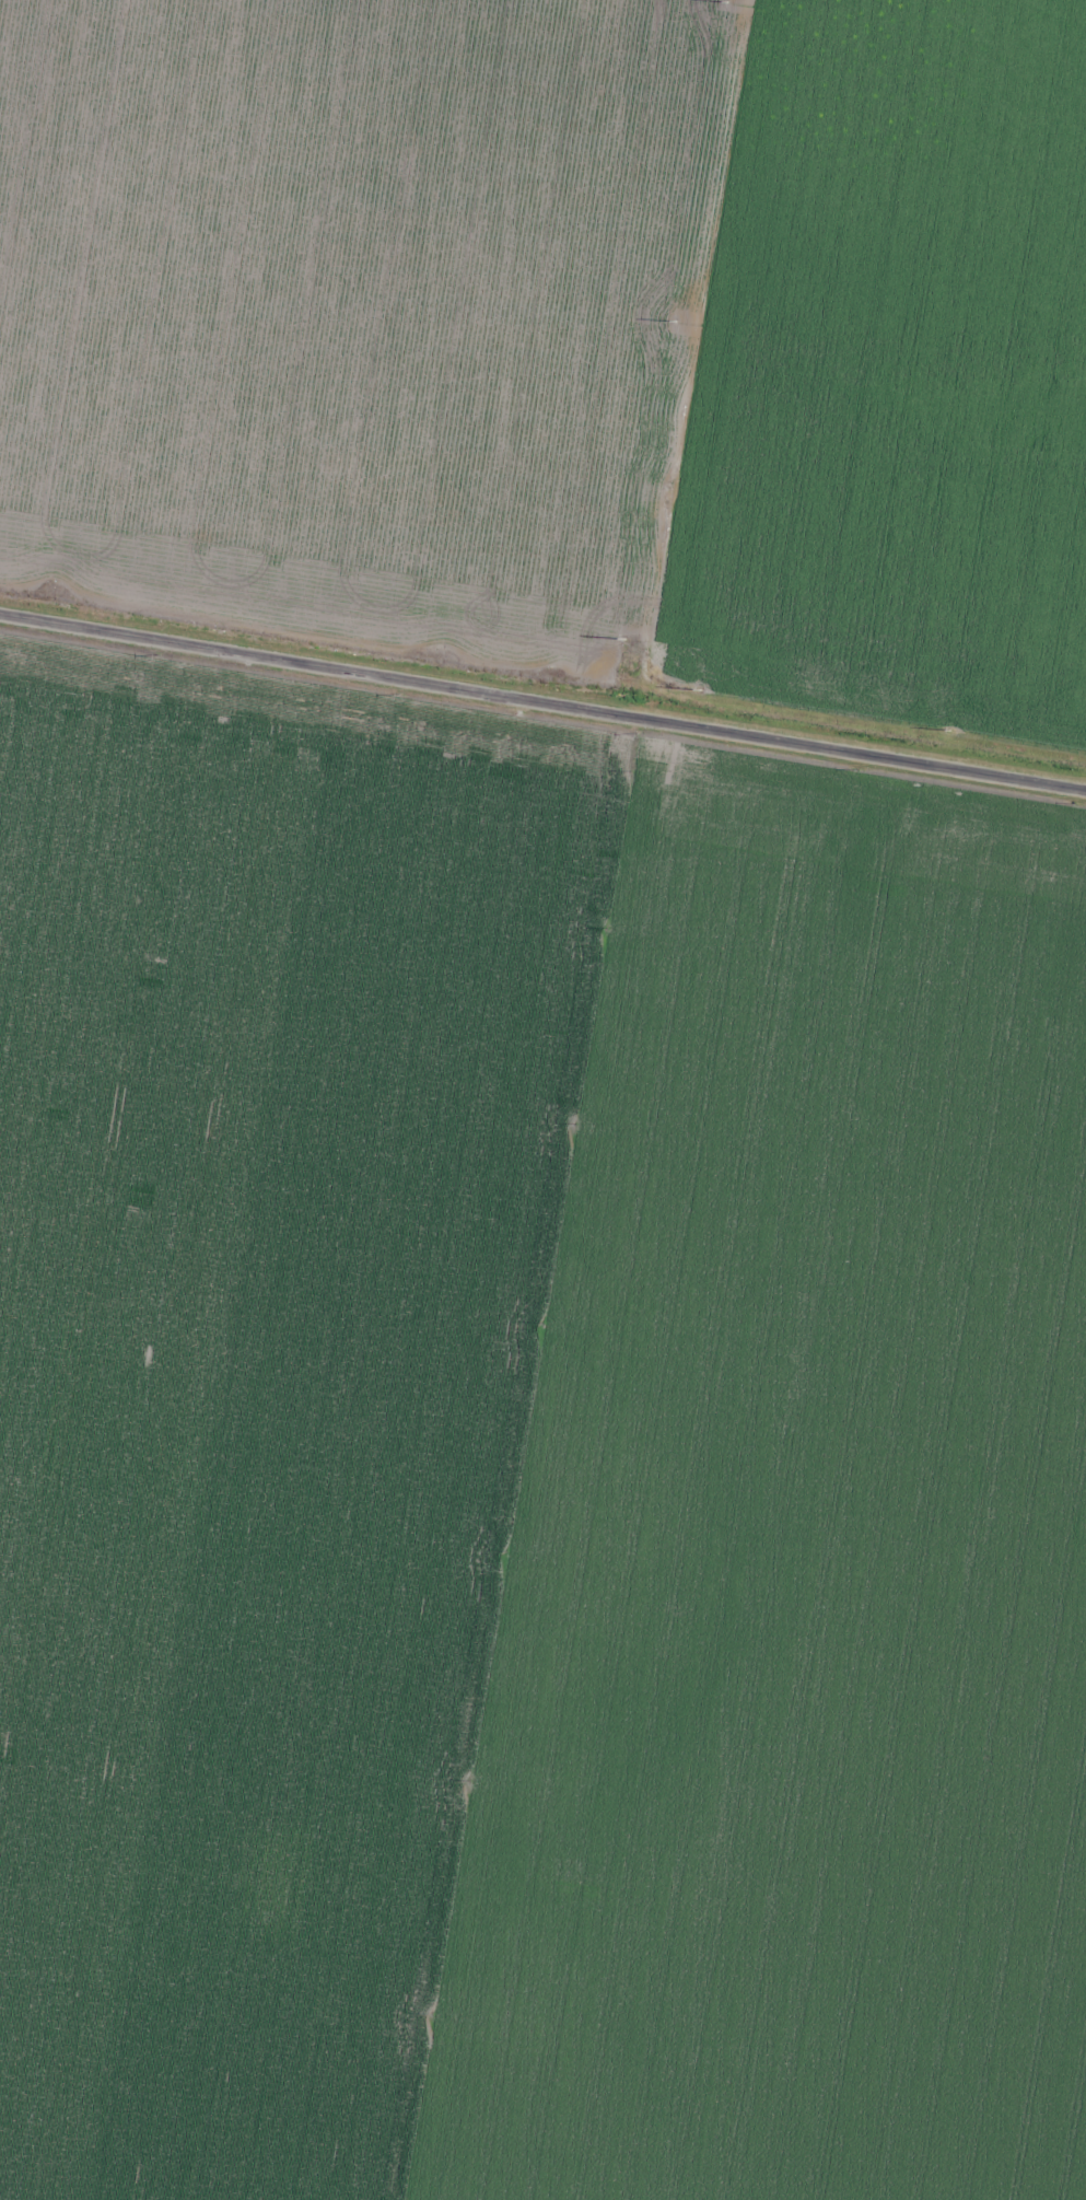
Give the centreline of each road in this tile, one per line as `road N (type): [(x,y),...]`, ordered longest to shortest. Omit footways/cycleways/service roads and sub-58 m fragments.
road 1 (residential): [(1085,790),(0,614)]

